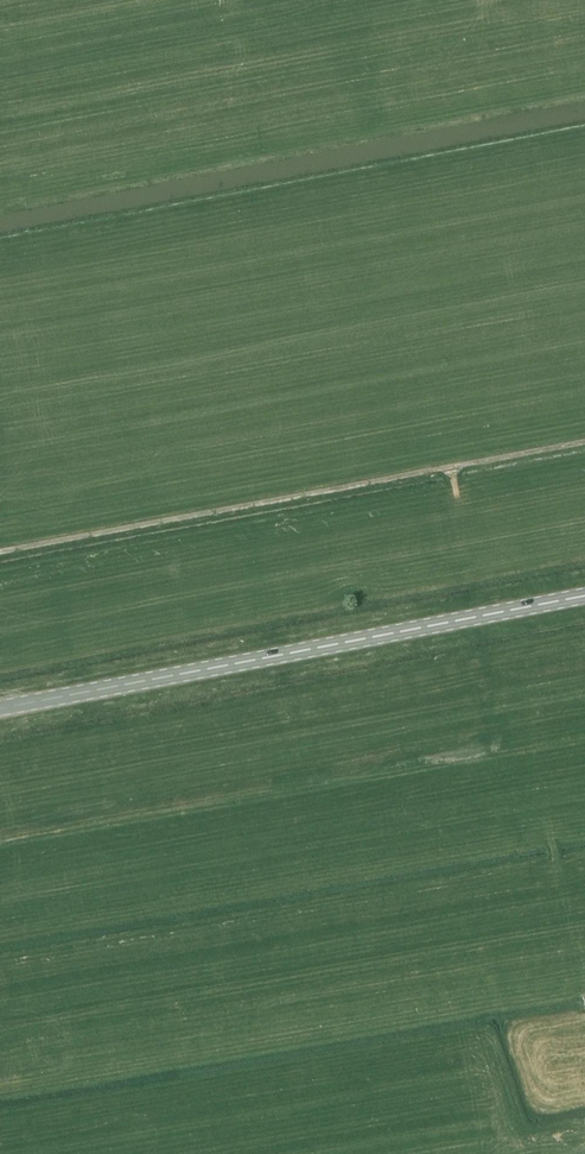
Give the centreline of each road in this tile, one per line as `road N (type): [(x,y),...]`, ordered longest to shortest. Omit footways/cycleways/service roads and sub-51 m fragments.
road 1 (tertiary): [(584,595),(0,708)]

